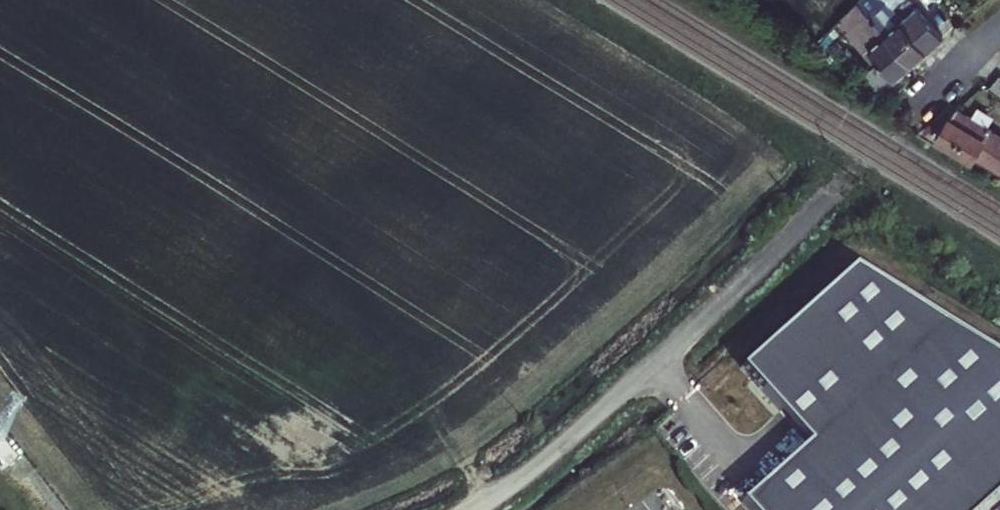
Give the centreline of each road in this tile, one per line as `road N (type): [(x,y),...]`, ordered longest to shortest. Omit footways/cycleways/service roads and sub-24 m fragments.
road 1 (unclassified): [(472,509),(630,385),(832,194)]

